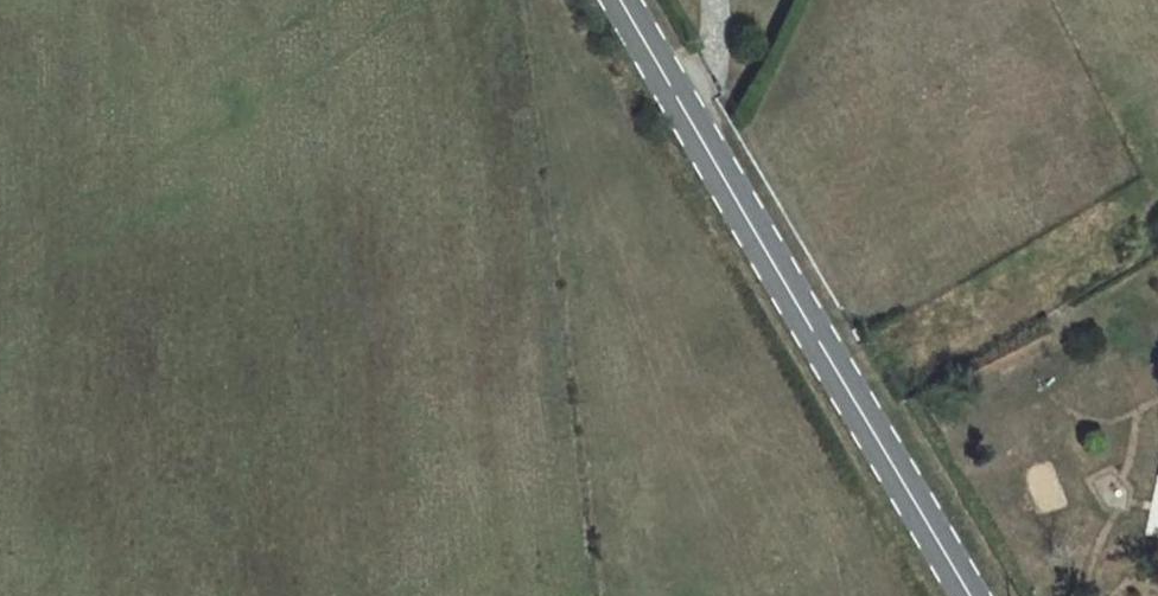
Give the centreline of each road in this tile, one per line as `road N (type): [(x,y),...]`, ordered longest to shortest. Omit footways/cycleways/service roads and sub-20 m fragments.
road 1 (secondary): [(965,595),(617,0)]

